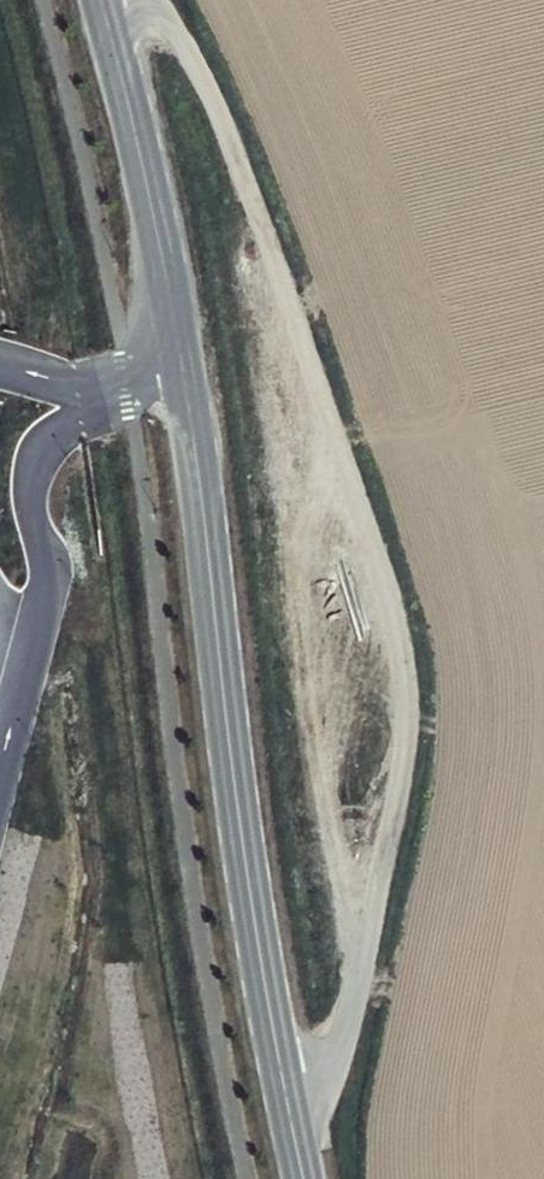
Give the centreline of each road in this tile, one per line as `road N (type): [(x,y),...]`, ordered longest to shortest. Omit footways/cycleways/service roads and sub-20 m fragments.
road 1 (tertiary): [(100,0),(187,404),(235,808),(301,1178)]
road 2 (track): [(283,1091),(321,1070),(342,1034),(386,844),(399,677),(362,526),(213,103),(180,40),(159,15),(128,0)]

